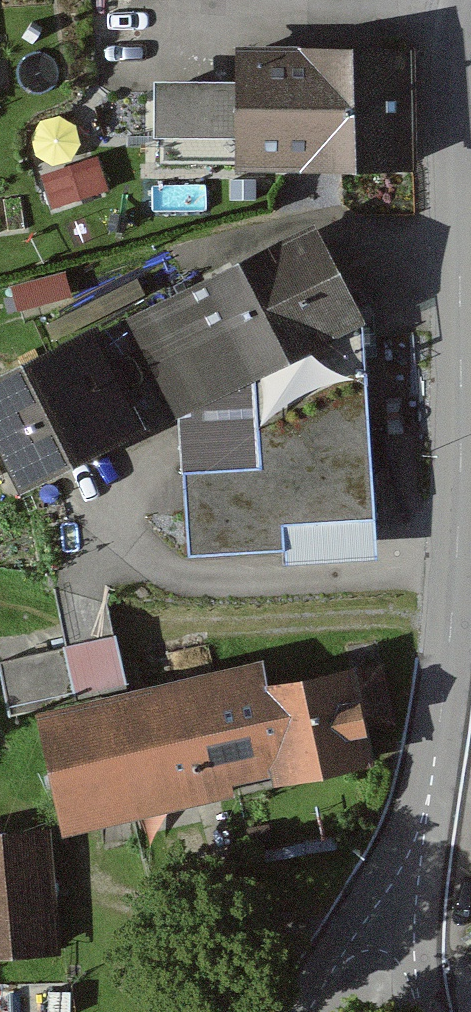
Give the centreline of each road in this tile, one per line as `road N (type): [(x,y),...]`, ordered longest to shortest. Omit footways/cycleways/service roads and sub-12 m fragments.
road 1 (tertiary): [(397,891),(427,810),(448,687),(462,0)]
road 2 (tertiary): [(304,1011),(397,891)]
road 3 (unclassified): [(436,1011),(397,891)]

